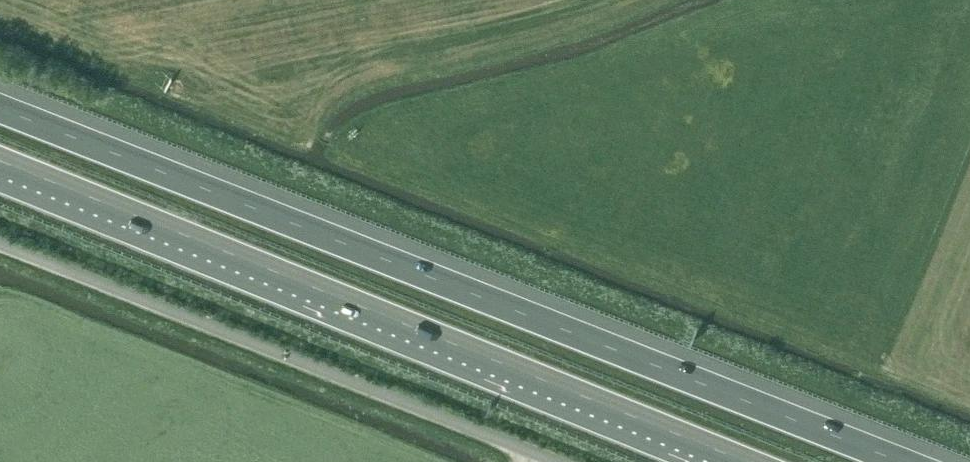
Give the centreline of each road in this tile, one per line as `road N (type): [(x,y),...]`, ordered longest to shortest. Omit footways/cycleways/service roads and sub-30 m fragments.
road 1 (motorway): [(902,461),(0,108)]
road 2 (motorway): [(0,166),(746,461)]
road 3 (unclassified): [(555,461),(0,245)]

